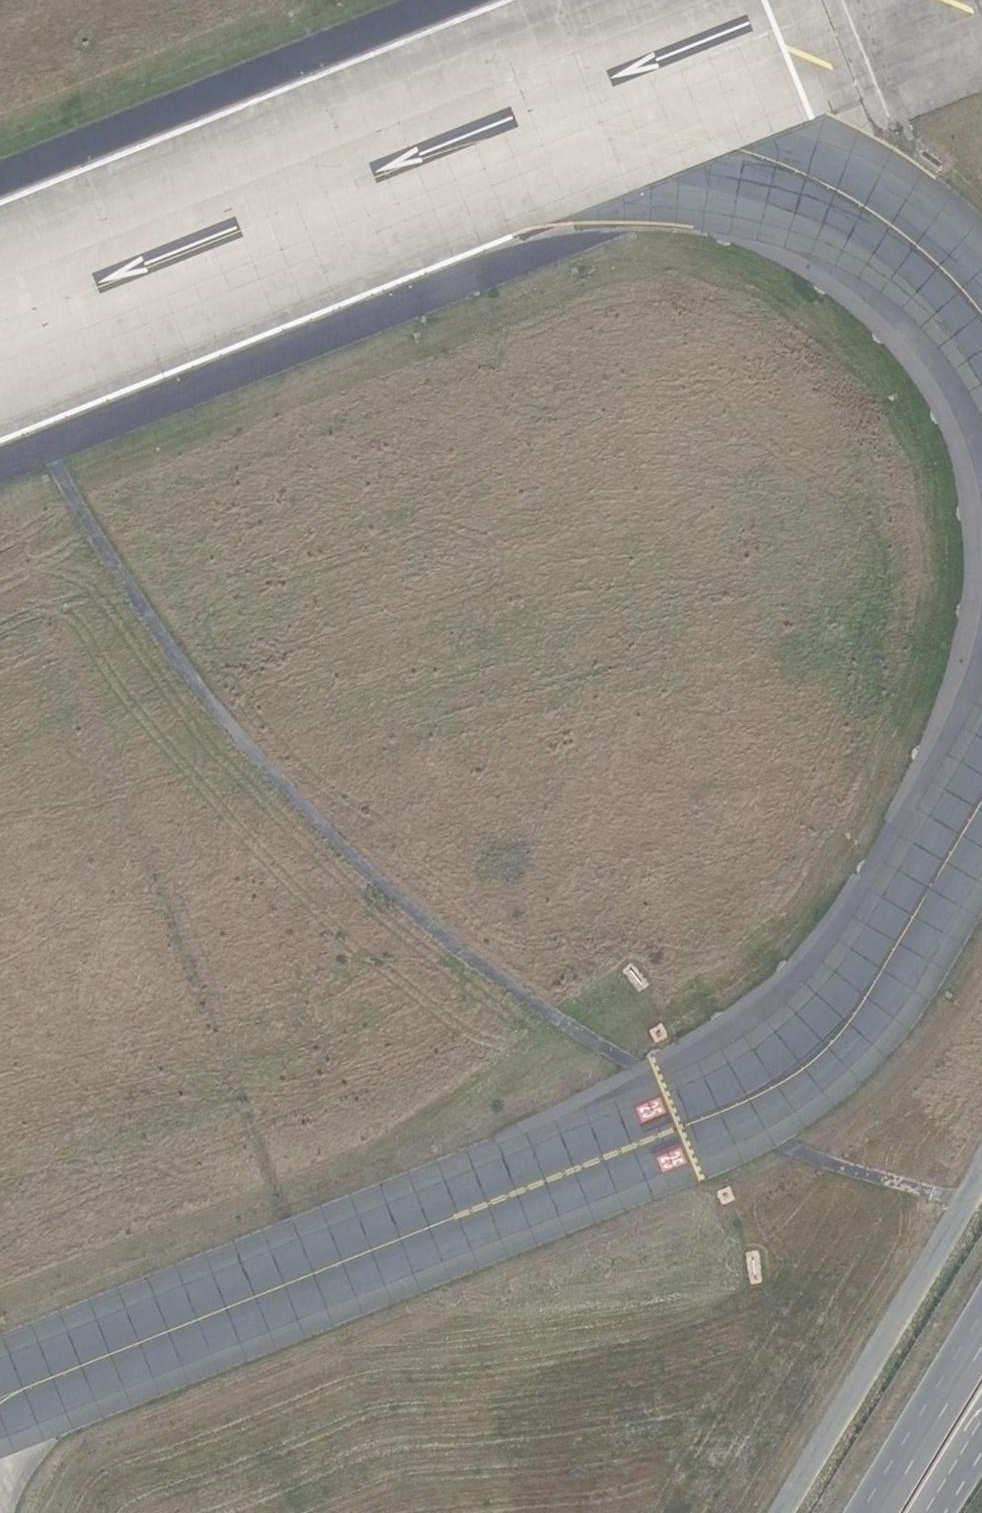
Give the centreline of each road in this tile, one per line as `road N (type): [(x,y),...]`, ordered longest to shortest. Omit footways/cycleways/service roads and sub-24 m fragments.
road 1 (primary): [(981,1332),(874,1512)]

